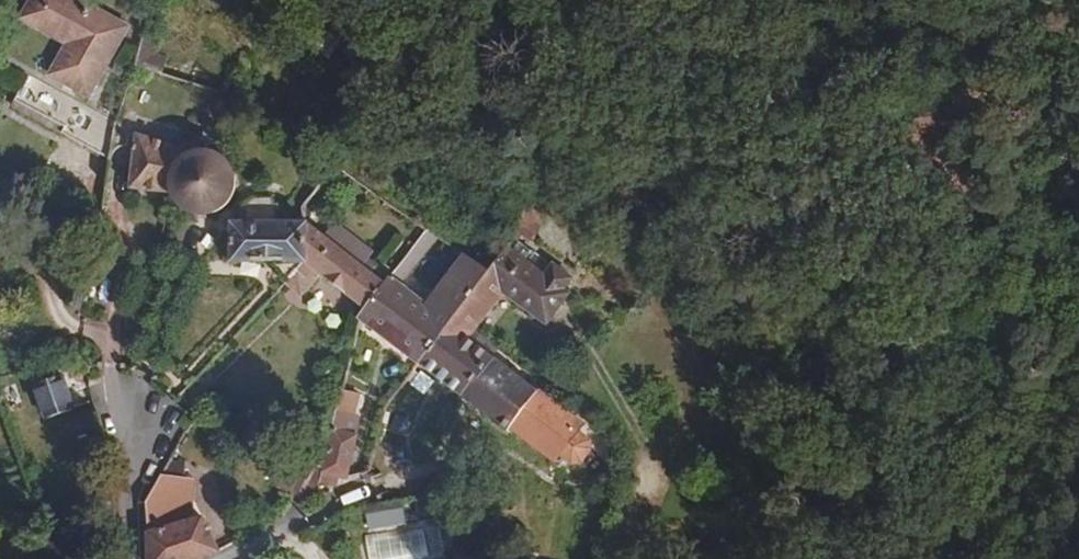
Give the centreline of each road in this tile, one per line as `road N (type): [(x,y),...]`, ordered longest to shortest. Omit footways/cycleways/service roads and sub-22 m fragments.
road 1 (residential): [(224,558),(369,482)]
road 2 (residential): [(130,558),(135,428)]

